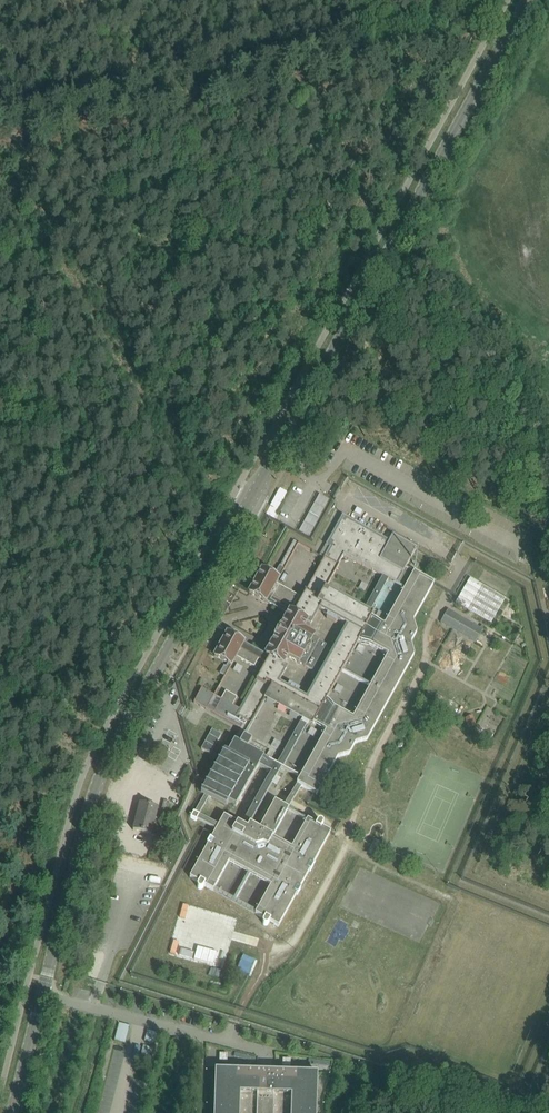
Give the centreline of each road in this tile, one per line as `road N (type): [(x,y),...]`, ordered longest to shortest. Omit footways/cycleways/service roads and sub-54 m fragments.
road 1 (tertiary): [(17,1112),(100,789),(225,550),(539,0)]
road 2 (track): [(0,141),(222,103),(497,38)]

